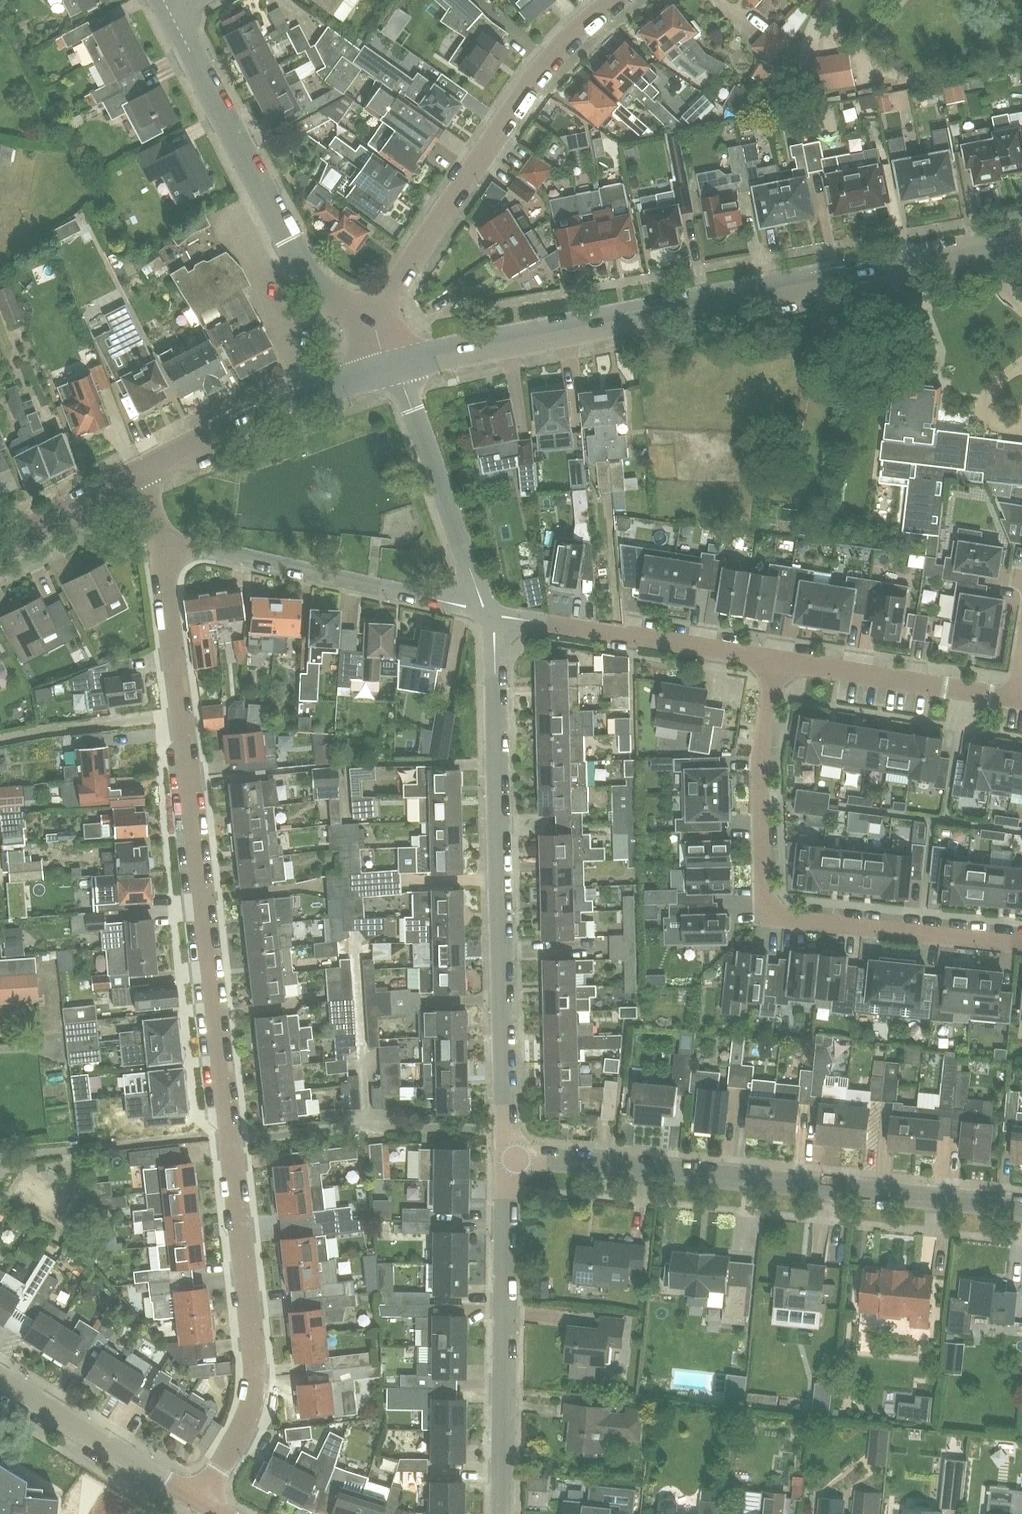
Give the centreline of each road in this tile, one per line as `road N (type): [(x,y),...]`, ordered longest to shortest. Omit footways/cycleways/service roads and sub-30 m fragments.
road 1 (residential): [(201,1502),(246,1425),(256,1388),(161,538)]
road 2 (residential): [(396,364),(1021,242)]
road 3 (residential): [(508,1155),(493,613)]
road 4 (residential): [(1021,1206),(508,1155)]
road 5 (residential): [(775,662),(760,756),(767,917),(1021,942)]
road 6 (residential): [(371,320),(527,90),(616,0)]
road 7 (residential): [(371,320),(306,272),(167,12)]
road 8 (residential): [(502,1513),(508,1155)]
road 9 (residential): [(493,613),(161,538)]
road 10 (residential): [(775,662),(493,613)]
road 11 (residential): [(140,473),(396,364)]
road 12 (residential): [(493,613),(476,589),(396,364)]
road 13 (residential): [(1015,701),(775,662)]
road 14 (residential): [(201,1502),(0,1379)]
road 15 (residential): [(0,546),(140,473)]

